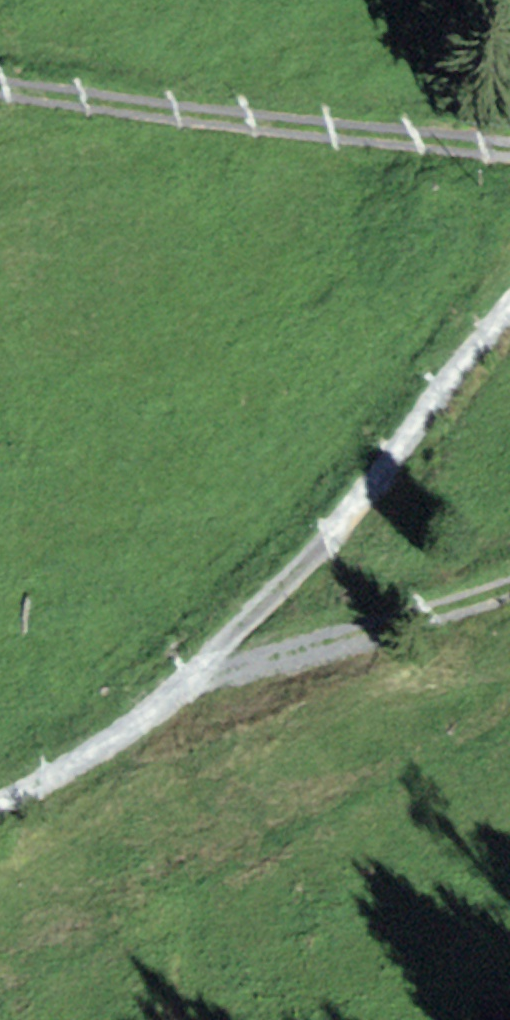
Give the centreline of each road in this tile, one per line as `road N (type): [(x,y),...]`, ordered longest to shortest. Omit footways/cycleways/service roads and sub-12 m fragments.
road 1 (track): [(0,813),(208,670),(352,512),(453,370),(509,313)]
road 2 (track): [(509,153),(0,90)]
road 3 (track): [(208,670),(272,661),(509,588)]

